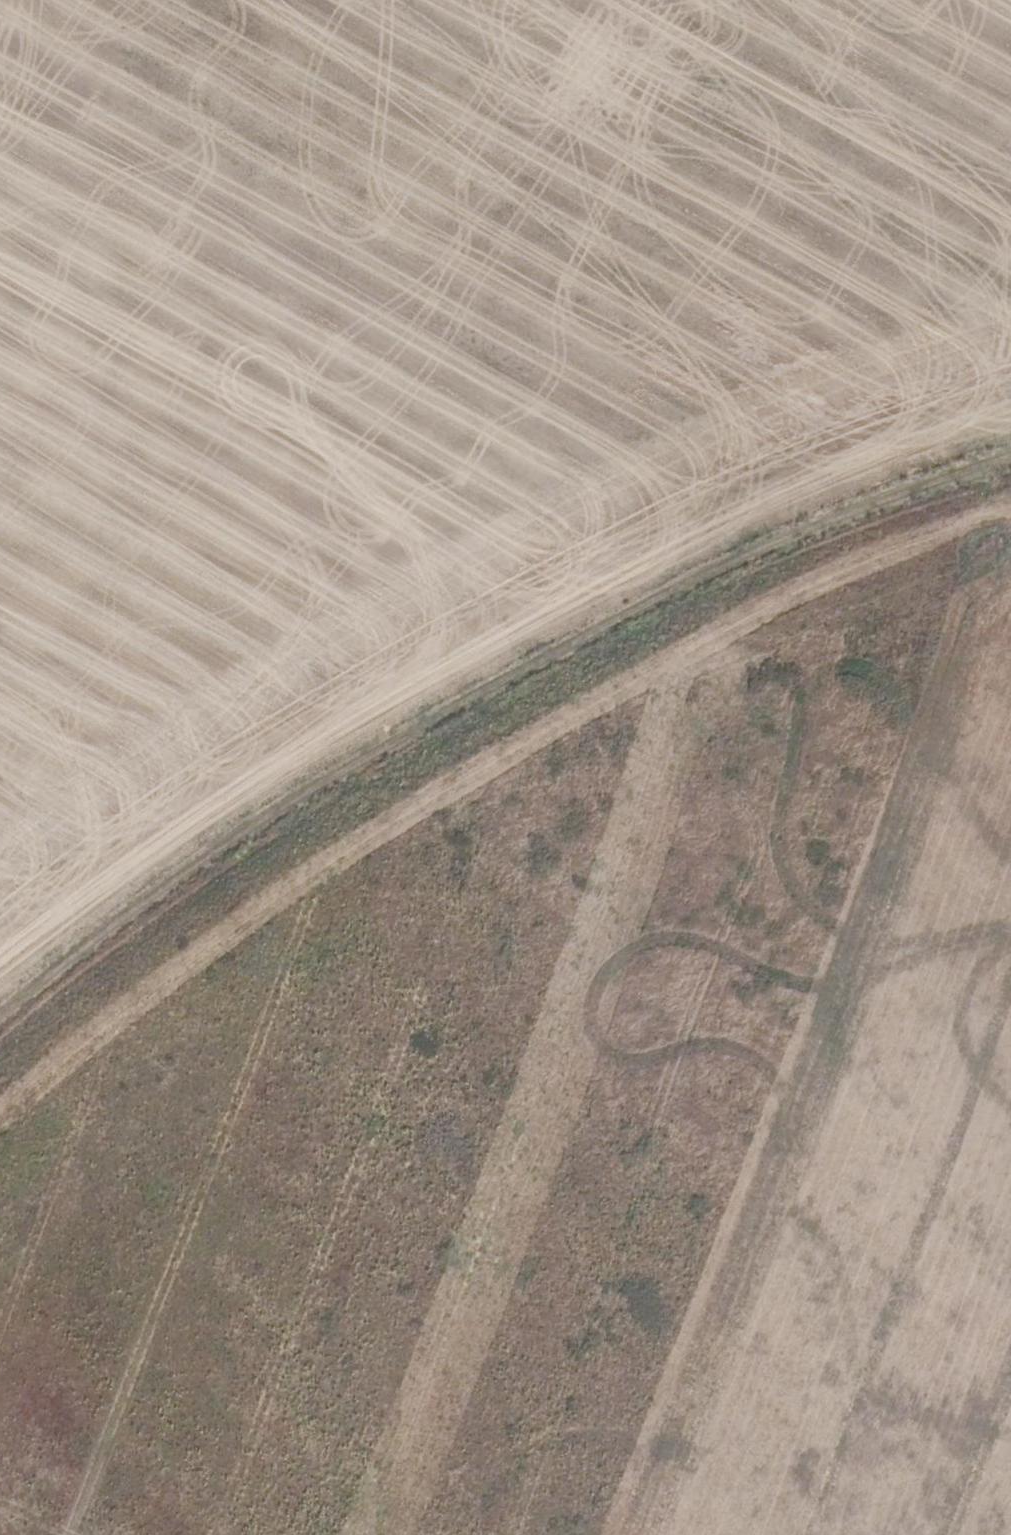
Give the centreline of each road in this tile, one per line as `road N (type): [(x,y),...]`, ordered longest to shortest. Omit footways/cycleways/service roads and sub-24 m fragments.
road 1 (track): [(1010,459),(813,521),(392,740),(136,900),(0,1010)]

